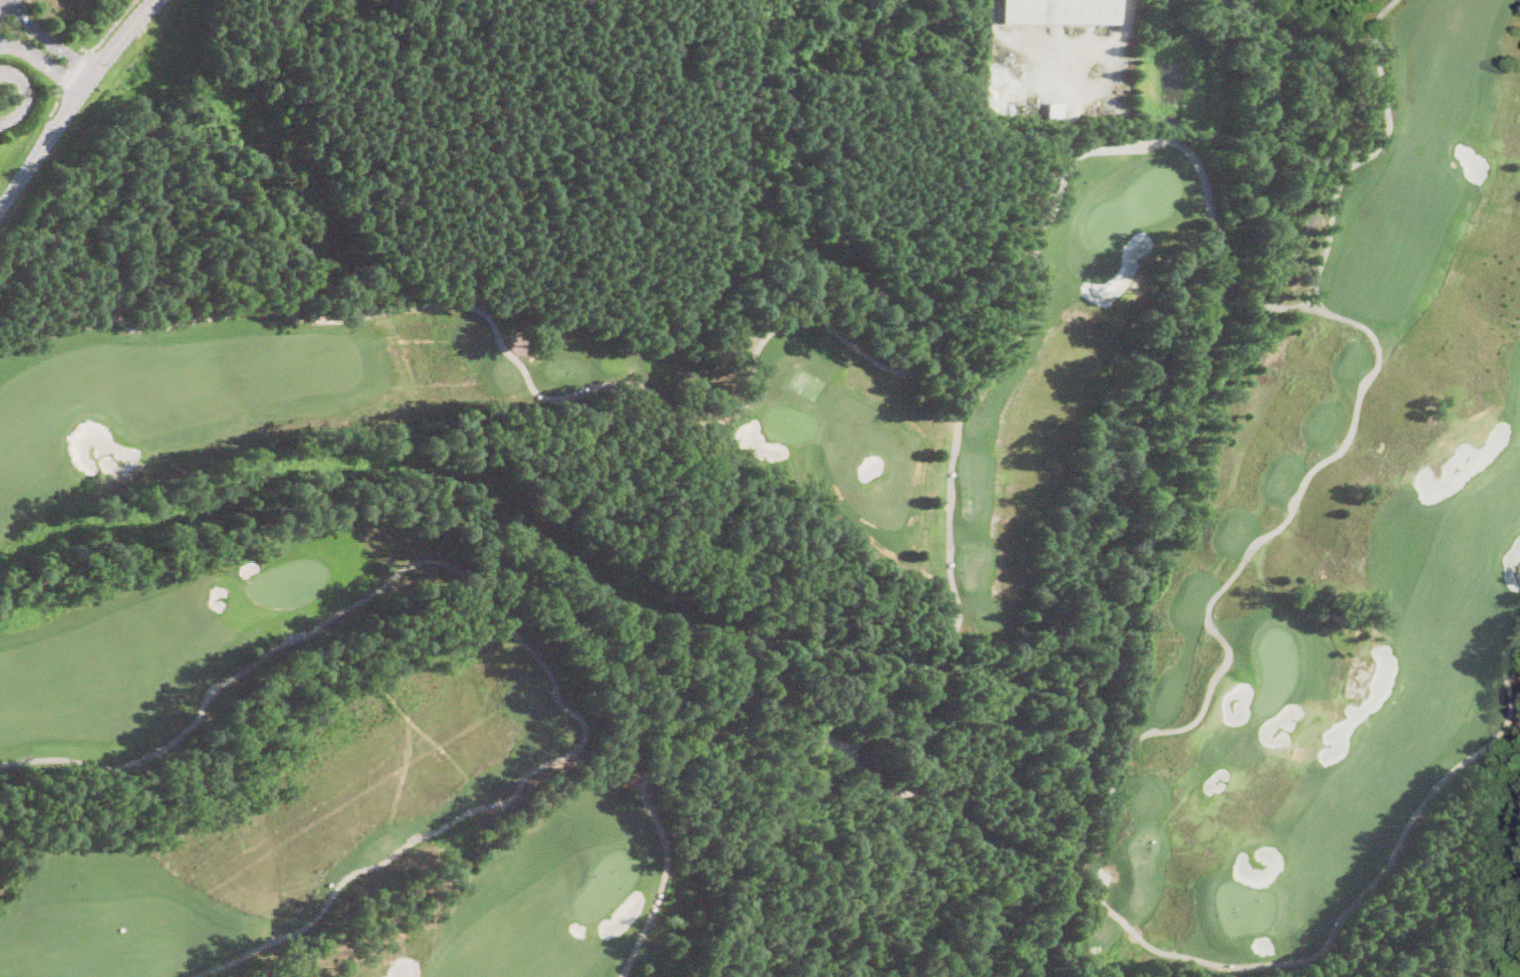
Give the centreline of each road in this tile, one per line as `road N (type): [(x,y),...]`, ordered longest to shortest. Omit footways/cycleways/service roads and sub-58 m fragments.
road 1 (secondary): [(0,208),(155,0)]

